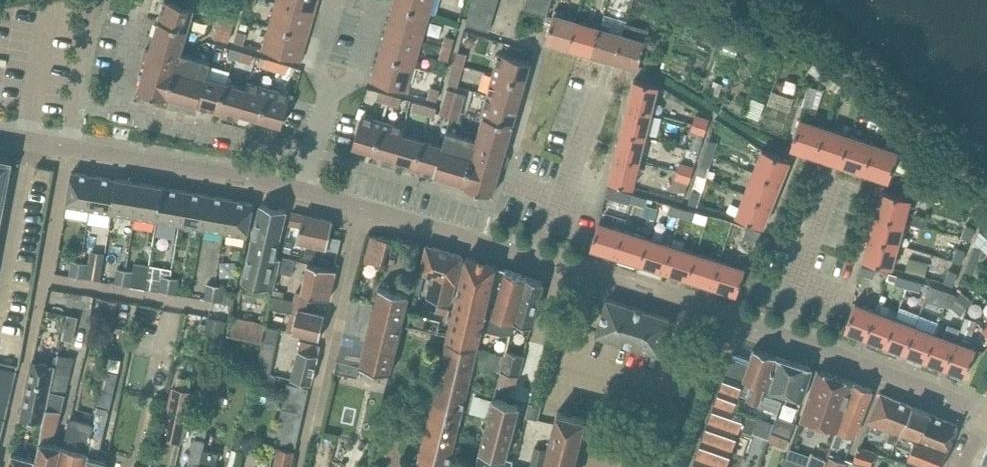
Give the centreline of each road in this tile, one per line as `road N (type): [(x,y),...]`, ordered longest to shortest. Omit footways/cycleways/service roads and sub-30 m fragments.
road 1 (unclassified): [(986,199),(798,40),(718,0)]
road 2 (residential): [(781,338),(530,259)]
road 3 (residential): [(302,191),(67,148)]
road 4 (residential): [(309,428),(365,209)]
road 5 (residential): [(981,416),(781,338)]
road 6 (residential): [(313,154),(116,106)]
road 7 (residential): [(530,259),(540,230),(558,213),(600,89)]
road 8 (residential): [(530,259),(365,209)]
road 9 (residential): [(781,338),(831,181)]

